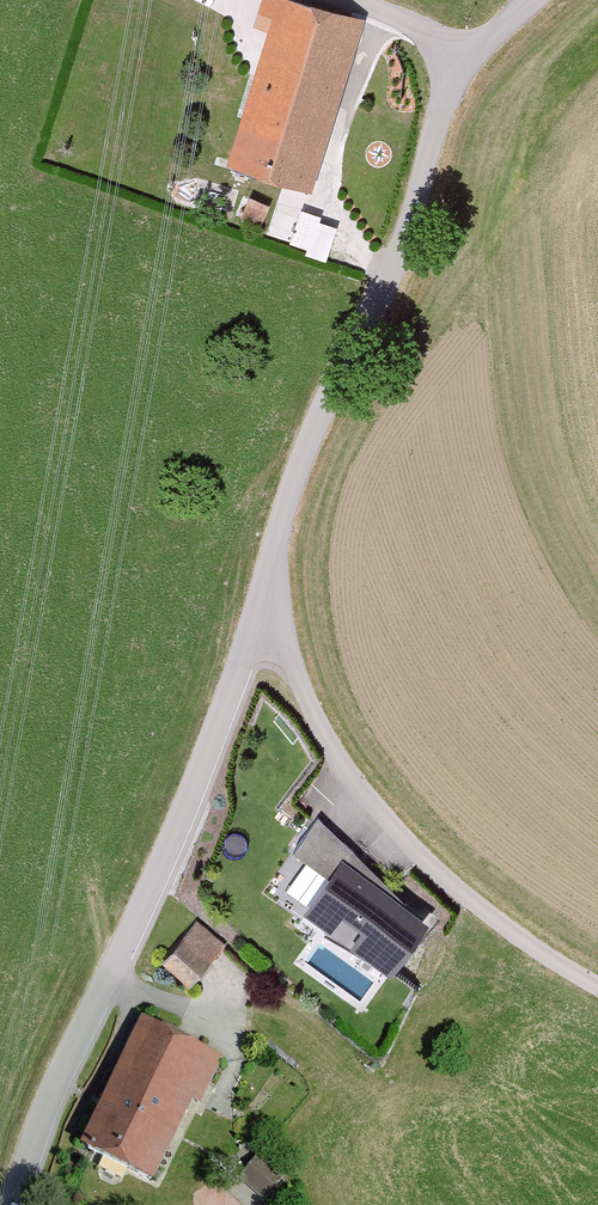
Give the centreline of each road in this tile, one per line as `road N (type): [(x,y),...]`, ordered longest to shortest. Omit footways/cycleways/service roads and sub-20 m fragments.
road 1 (unclassified): [(16,1204),(270,572)]
road 2 (unclassified): [(597,989),(481,908),(393,827),(304,677),(270,572)]
road 3 (unclassified): [(270,572),(315,438),(411,242),(462,63)]
road 4 (residential): [(462,63),(337,0)]

